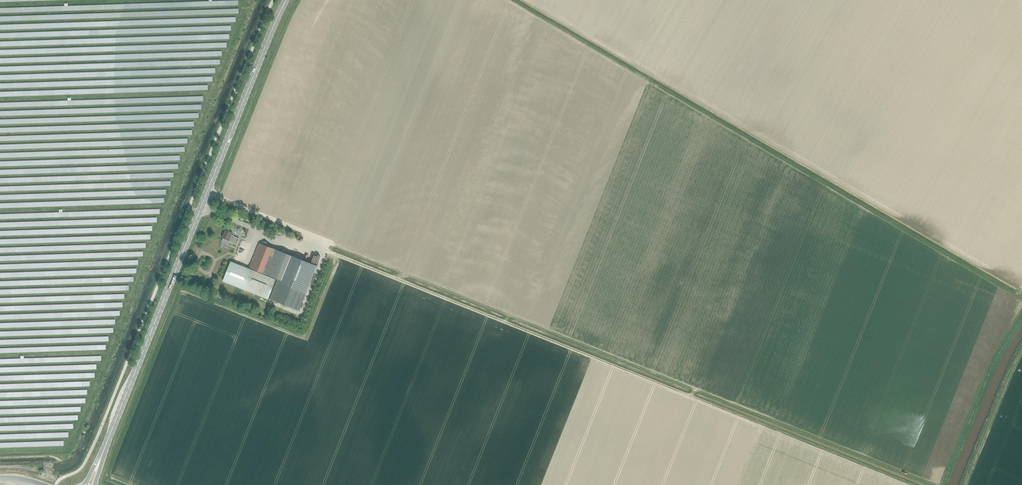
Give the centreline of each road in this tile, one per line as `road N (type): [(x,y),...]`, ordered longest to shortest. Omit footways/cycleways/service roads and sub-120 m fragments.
road 1 (primary): [(101,458),(286,0)]

